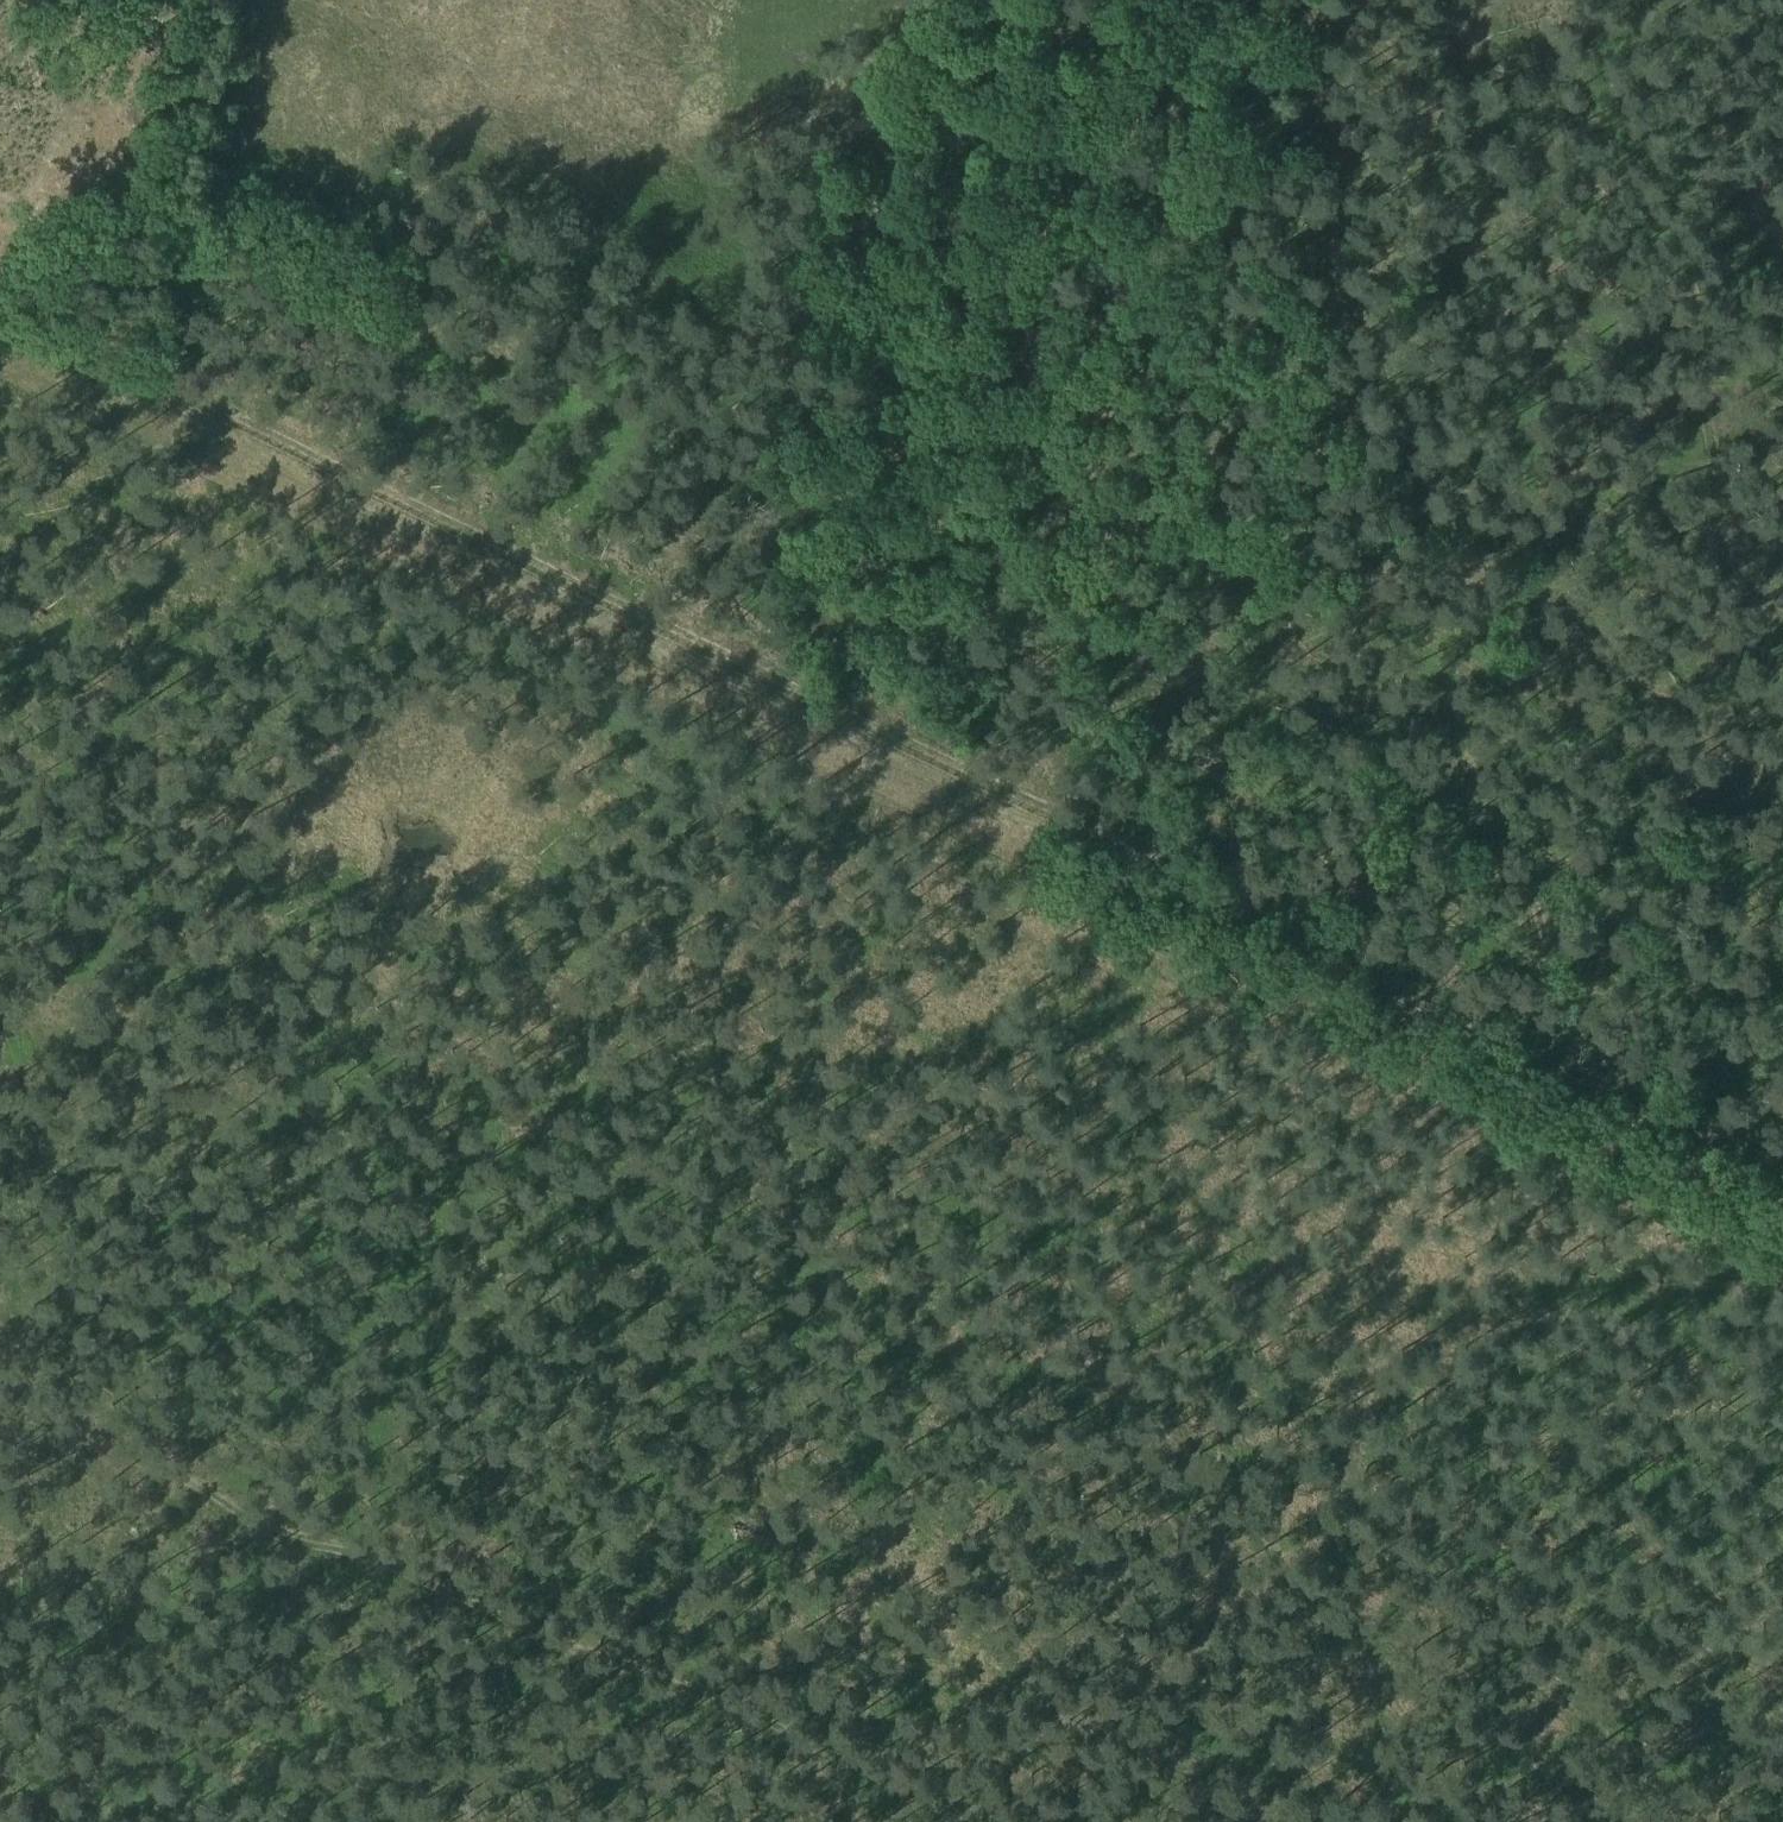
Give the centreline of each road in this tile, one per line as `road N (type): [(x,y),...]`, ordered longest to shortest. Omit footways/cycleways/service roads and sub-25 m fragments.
road 1 (track): [(0,1405),(197,1487),(267,1534),(407,1573),(789,1726),(819,1759),(806,1821)]
road 2 (track): [(819,1759),(979,1821)]

